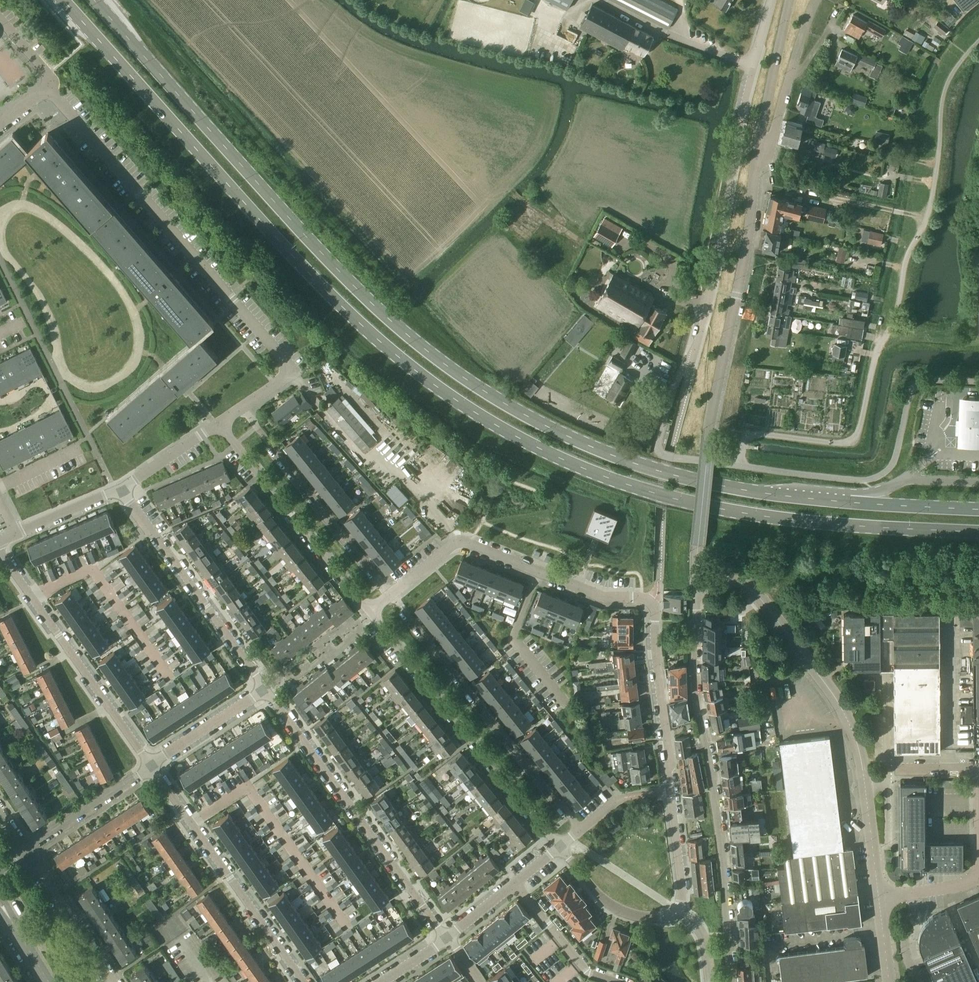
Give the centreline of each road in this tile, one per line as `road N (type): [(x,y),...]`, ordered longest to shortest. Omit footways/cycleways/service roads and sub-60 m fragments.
road 1 (secondary): [(62,0),(332,297),(399,358),(479,415),(592,471),(694,503),(811,522),(978,532)]
road 2 (secondary): [(978,509),(712,483),(613,455),(518,411),(443,364),(355,287),(94,0)]
road 3 (unclassified): [(691,363),(673,390),(661,454),(738,465),(748,433),(840,443),(856,437),(904,264),(928,215),(941,105),(961,60)]
road 4 (residential): [(391,594),(458,541),(600,595),(652,602),(679,915)]
road 5 (residential): [(243,408),(290,374),(290,365),(49,86)]
road 6 (unclassified): [(696,580),(710,428),(757,165)]
road 7 (residential): [(729,981),(721,835),(694,680),(696,580)]
road 8 (unclassified): [(879,899),(862,764),(840,704),(758,595),(732,582),(696,580)]
road 9 (unclassified): [(691,363),(772,0)]
road 10 (residential): [(267,692),(444,939)]
road 11 (residential): [(391,594),(580,828)]
road 12 (residential): [(558,846),(369,612)]
road 13 (residential): [(151,768),(0,555)]
road 14 (residential): [(302,981),(151,768)]
road 15 (residential): [(121,488),(267,692)]
road 16 (residential): [(369,612),(219,426)]
road 17 (residential): [(243,408),(391,594)]
road 18 (residential): [(757,165),(815,0)]
road 19 (unclassified): [(757,165),(790,0)]
road 20 (residential): [(113,981),(24,849)]
road 21 (residential): [(24,849),(151,768)]
road 22 (residential): [(679,915),(614,908),(558,846)]
road 23 (residential): [(616,981),(584,969),(514,882)]
road 24 (residential): [(151,768),(267,692)]

